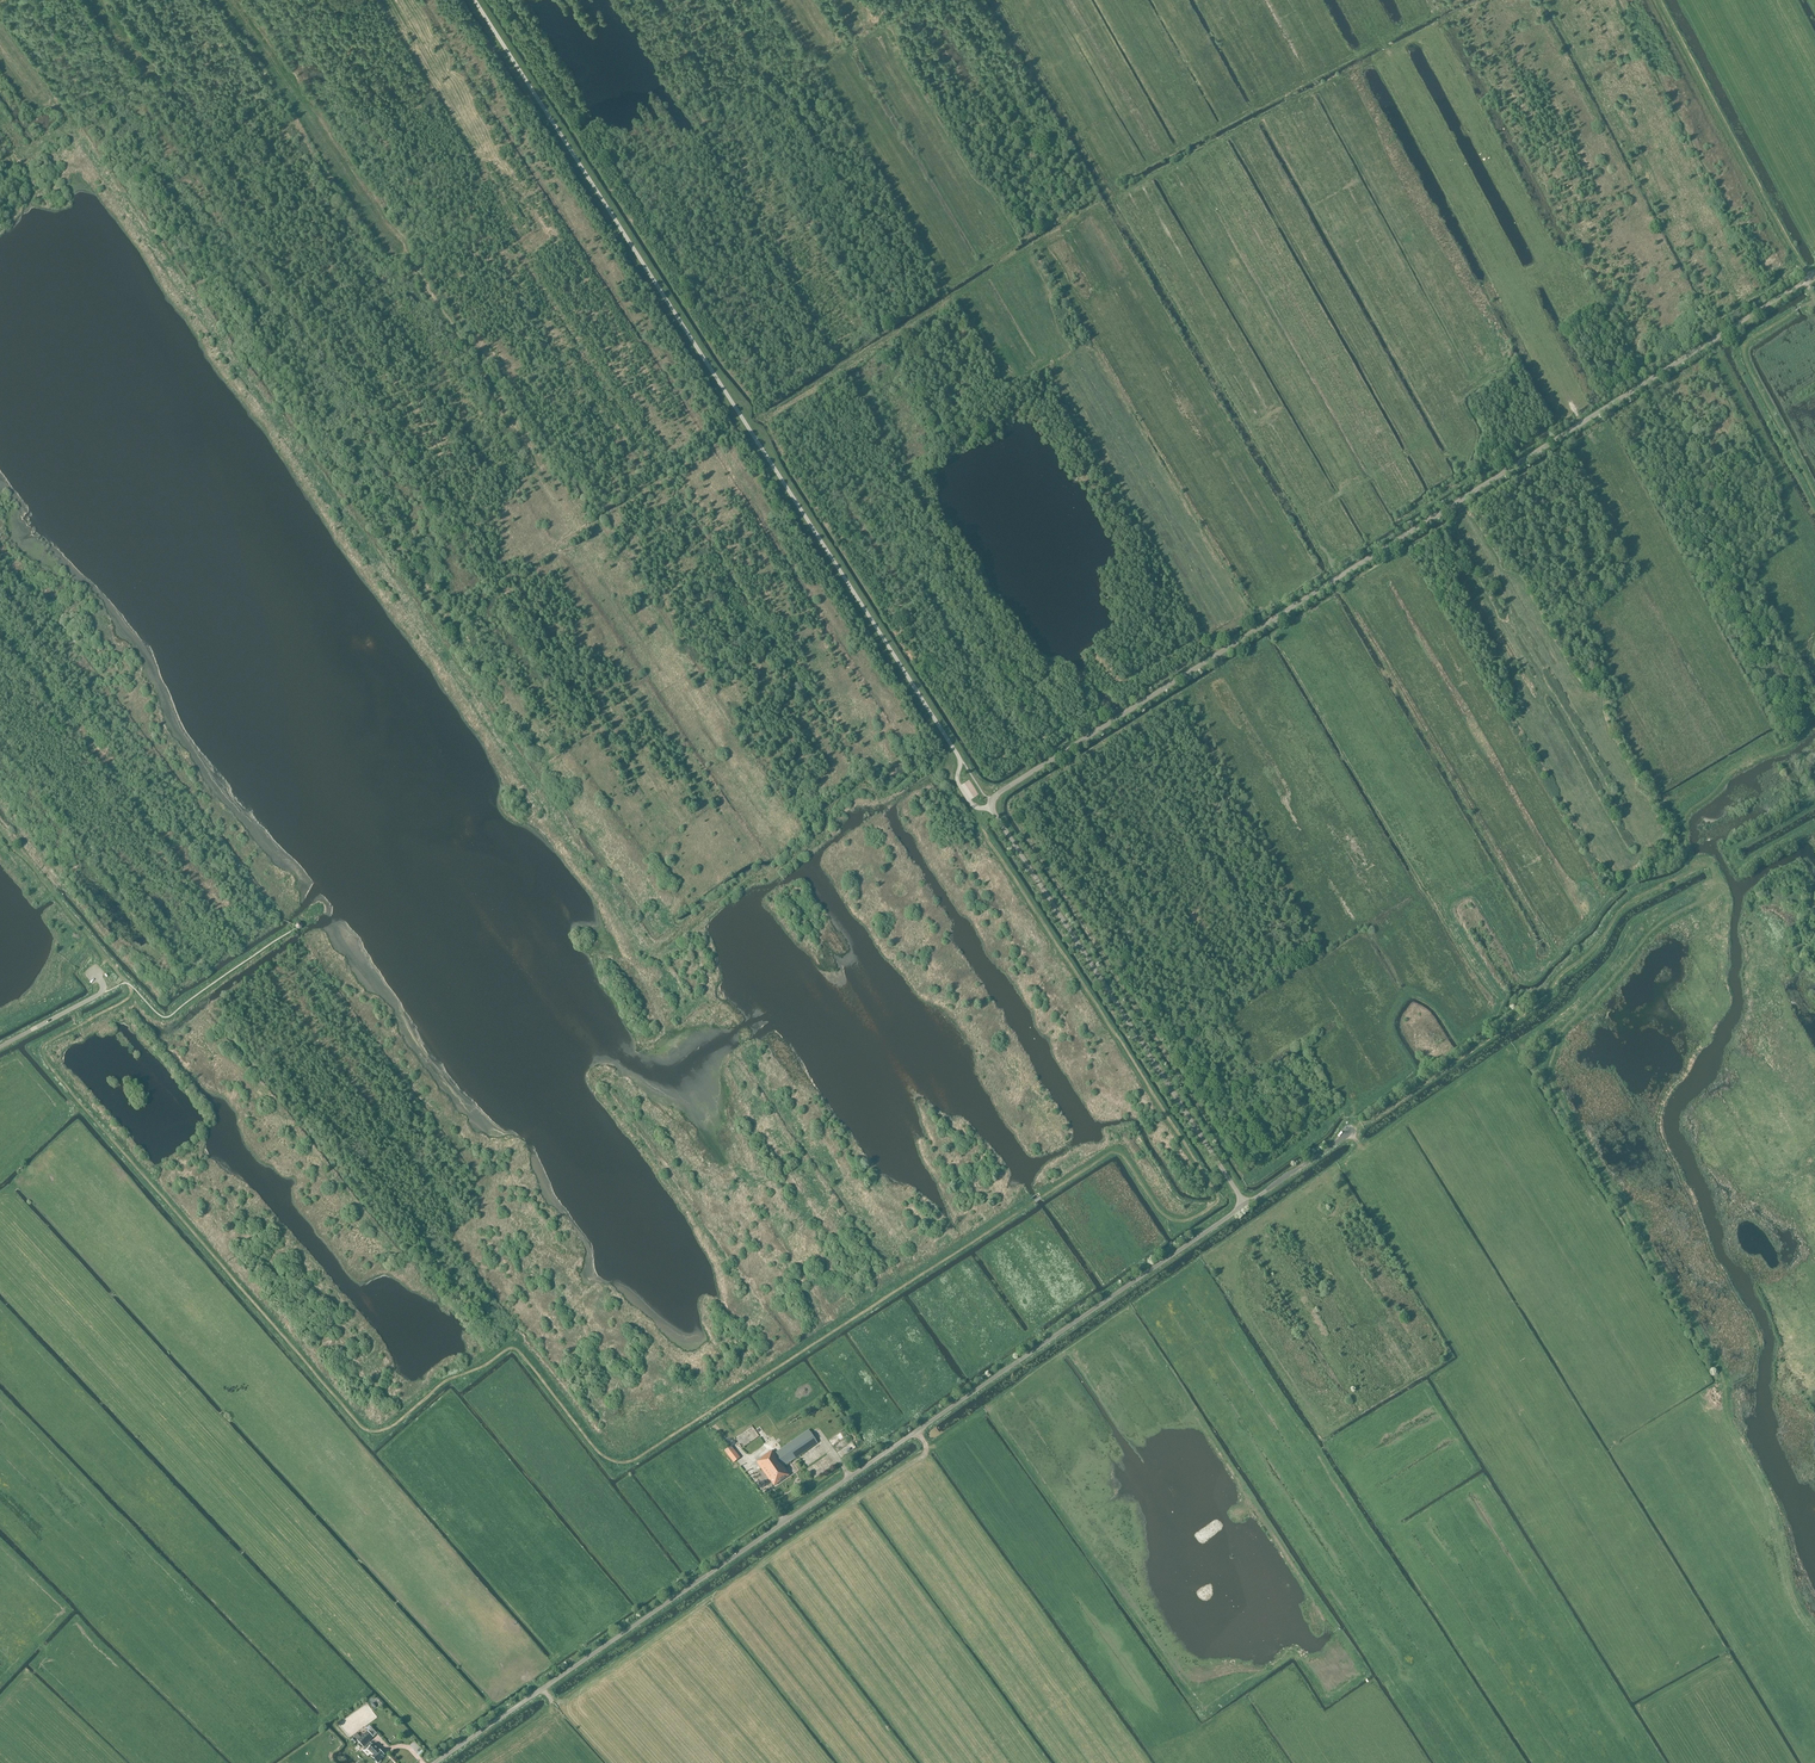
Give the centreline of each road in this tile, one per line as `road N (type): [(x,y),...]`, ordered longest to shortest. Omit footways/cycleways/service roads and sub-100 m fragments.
road 1 (unclassified): [(439,1762),(1245,1204),(991,807)]
road 2 (unclassified): [(991,807),(996,795),(1814,277)]
road 3 (unclassified): [(991,807),(972,806),(957,780),(961,759),(474,0)]
road 4 (unclassified): [(0,1048),(99,996),(100,981)]

